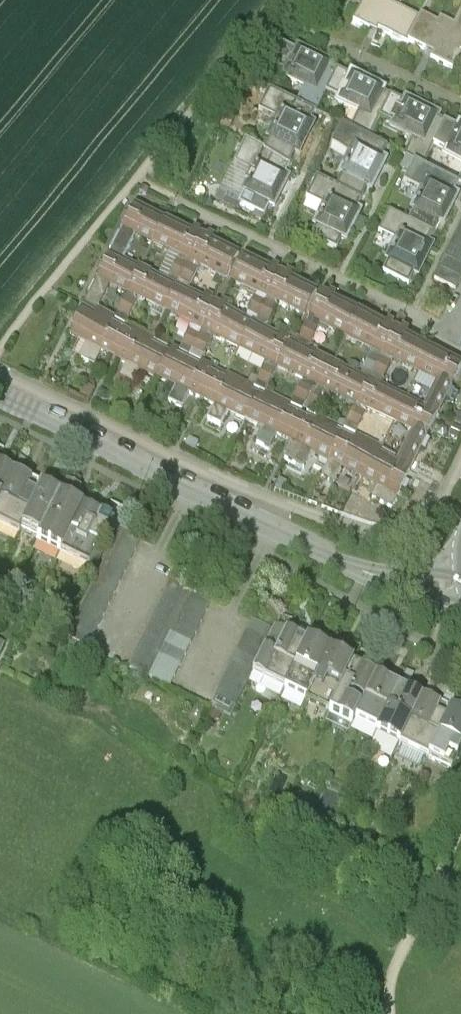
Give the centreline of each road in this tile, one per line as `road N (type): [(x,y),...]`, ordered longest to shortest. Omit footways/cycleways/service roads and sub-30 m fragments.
road 1 (tertiary): [(0,437),(368,617),(460,631)]

